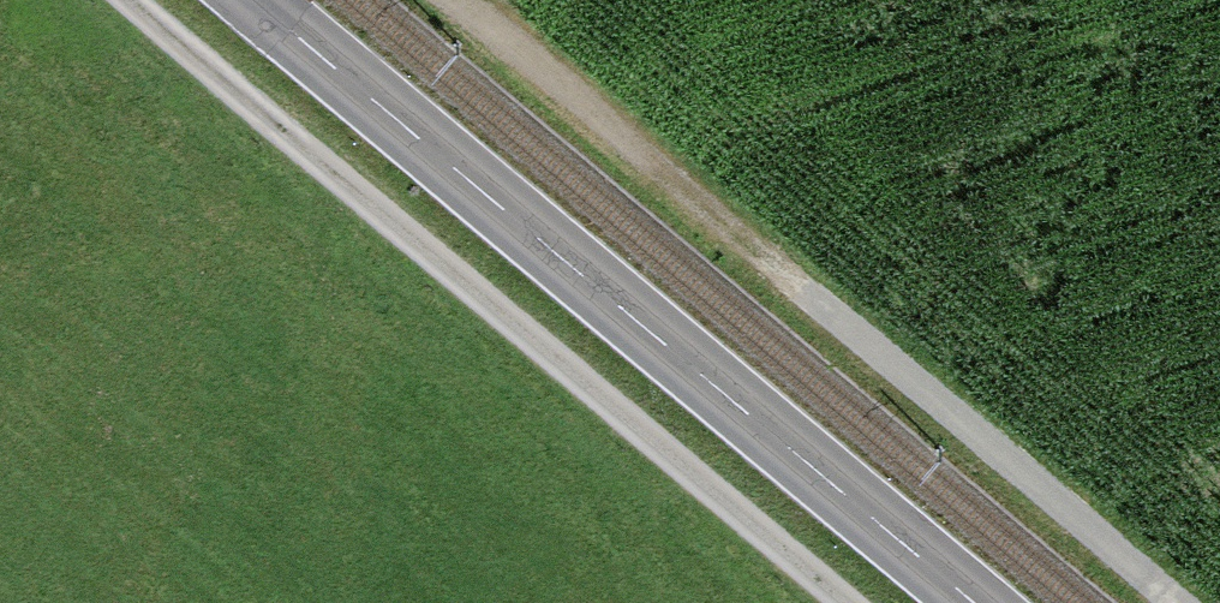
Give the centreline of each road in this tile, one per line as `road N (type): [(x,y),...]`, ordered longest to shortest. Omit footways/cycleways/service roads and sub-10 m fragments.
road 1 (track): [(454,0),(1179,602)]
road 2 (primary): [(976,602),(257,0)]
road 3 (track): [(839,602),(134,0)]

